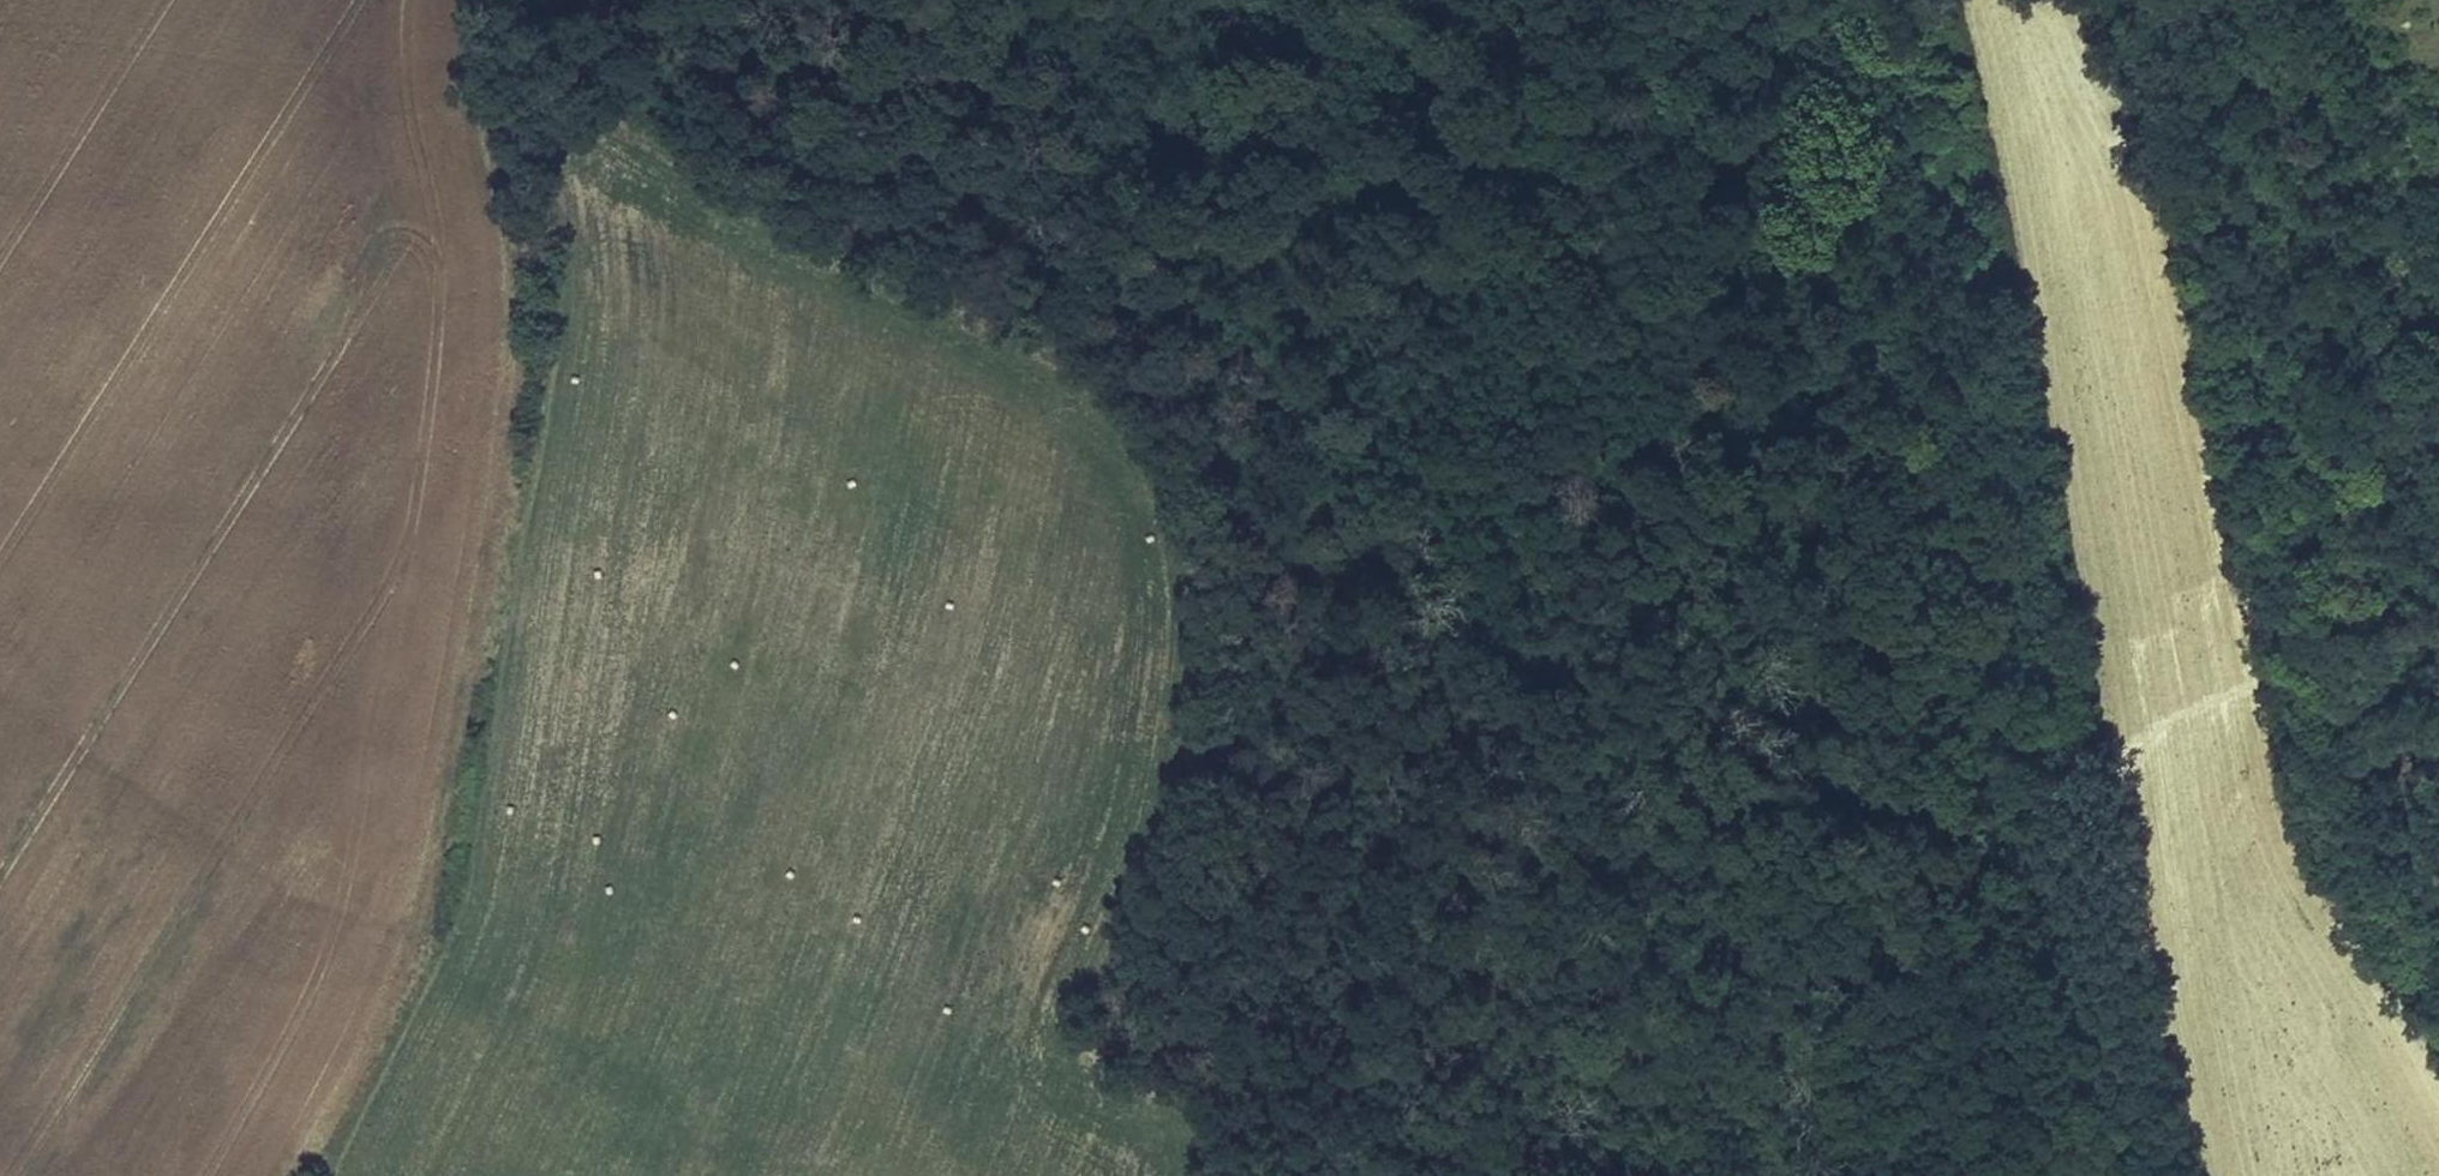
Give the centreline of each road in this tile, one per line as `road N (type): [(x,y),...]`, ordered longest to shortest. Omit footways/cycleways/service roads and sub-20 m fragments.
road 1 (track): [(574,230),(563,356),(478,882),(344,1175)]

